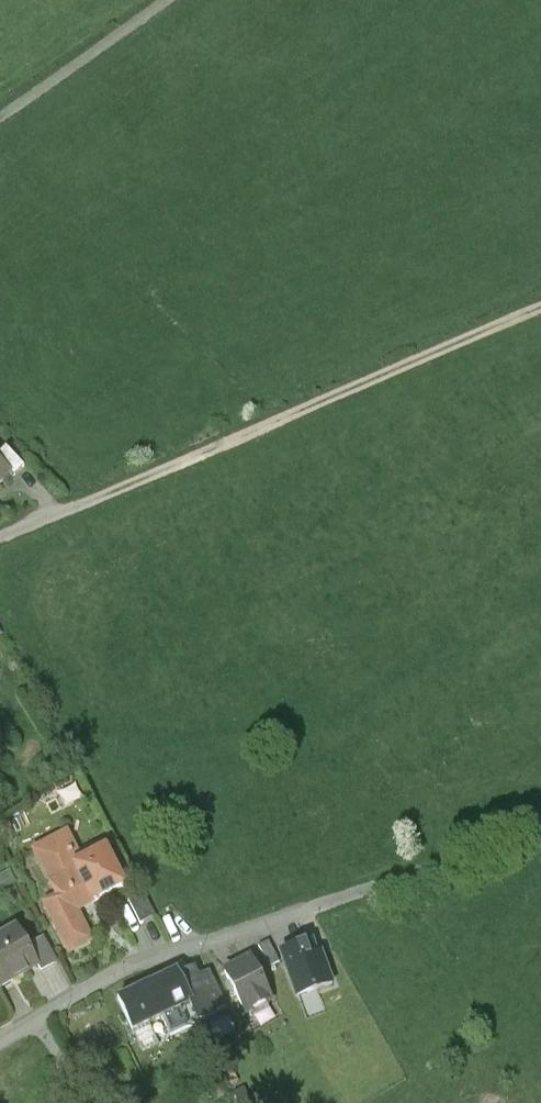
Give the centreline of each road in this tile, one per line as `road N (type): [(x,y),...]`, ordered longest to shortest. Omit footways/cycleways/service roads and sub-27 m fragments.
road 1 (track): [(76,506),(540,309)]
road 2 (residential): [(386,875),(116,972),(0,1038)]
road 3 (track): [(0,111),(160,0)]
road 4 (track): [(386,875),(540,825)]

